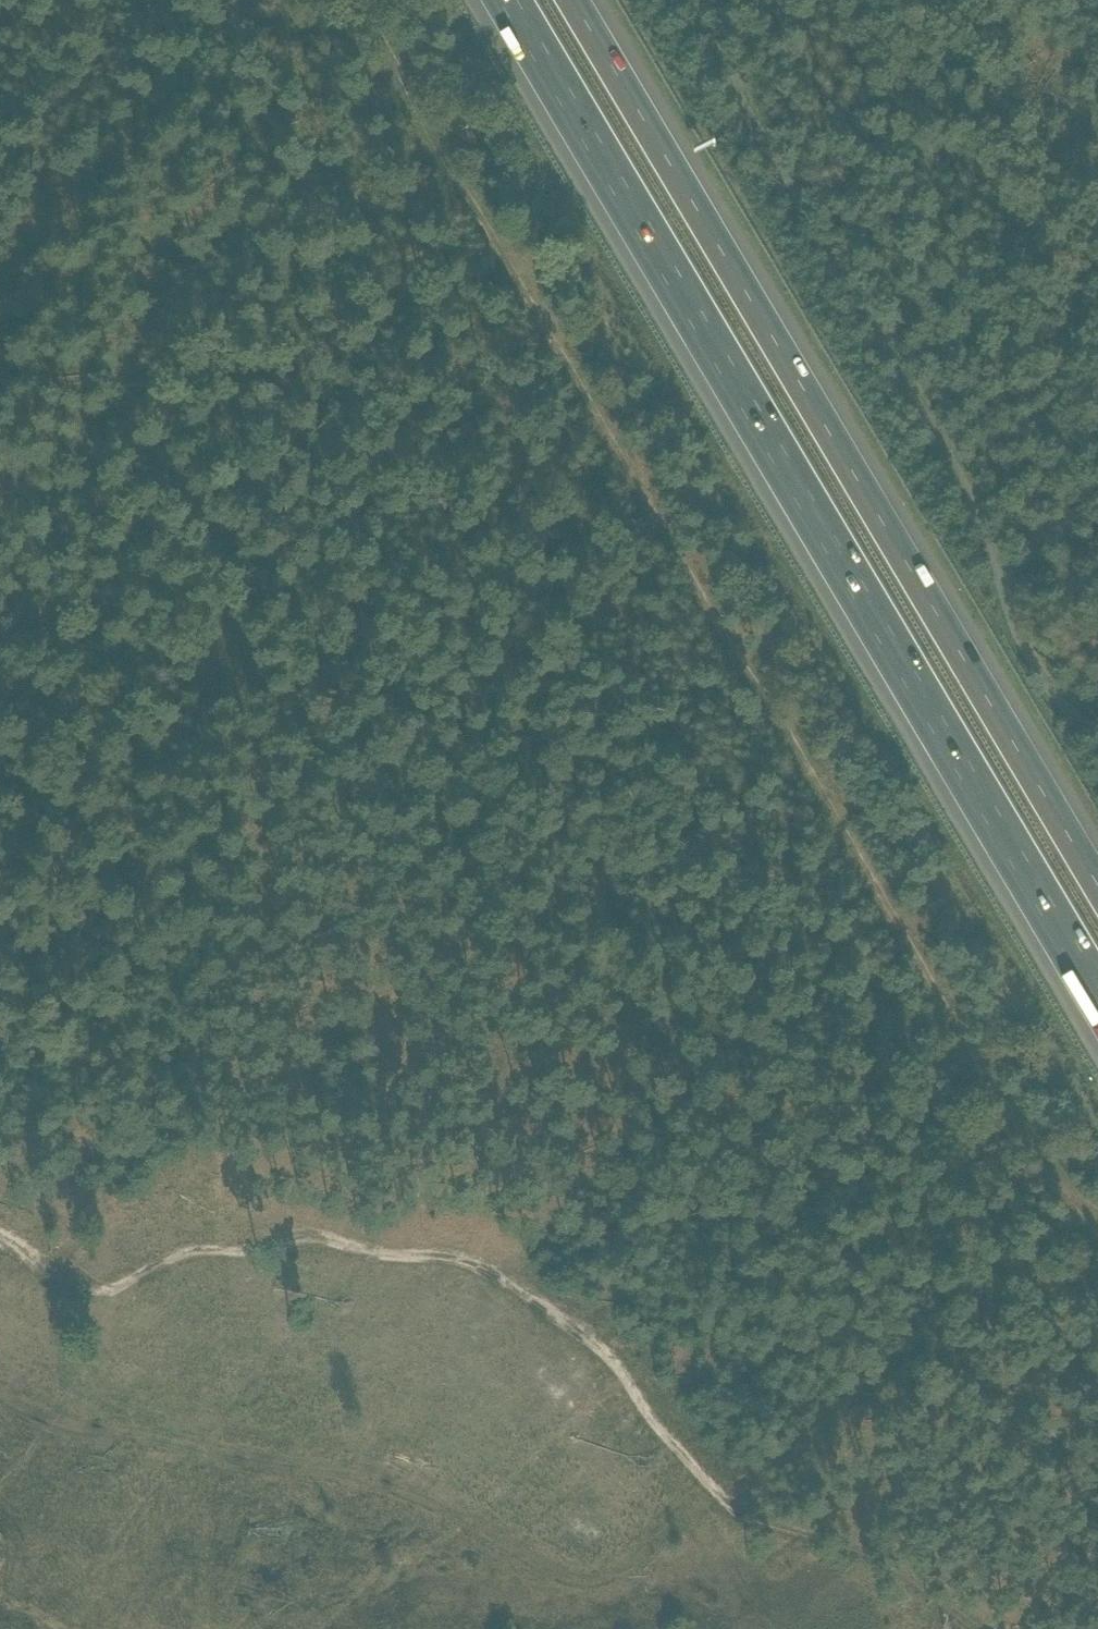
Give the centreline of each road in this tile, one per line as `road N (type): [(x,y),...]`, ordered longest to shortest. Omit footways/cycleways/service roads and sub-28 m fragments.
road 1 (track): [(354,0),(1097,1249)]
road 2 (motorway): [(509,0),(1097,994)]
road 3 (motorway): [(1097,885),(573,0)]
road 4 (track): [(0,1238),(86,1297),(189,1257),(275,1251),(304,1237),(478,1267),(628,1376),(665,1437),(722,1496)]
road 5 (track): [(0,1393),(56,1419),(388,1478),(575,1579),(623,1567),(722,1496)]
road 6 (track): [(722,1496),(1097,1227)]
road 7 (track): [(722,1496),(867,1551),(978,1628)]

